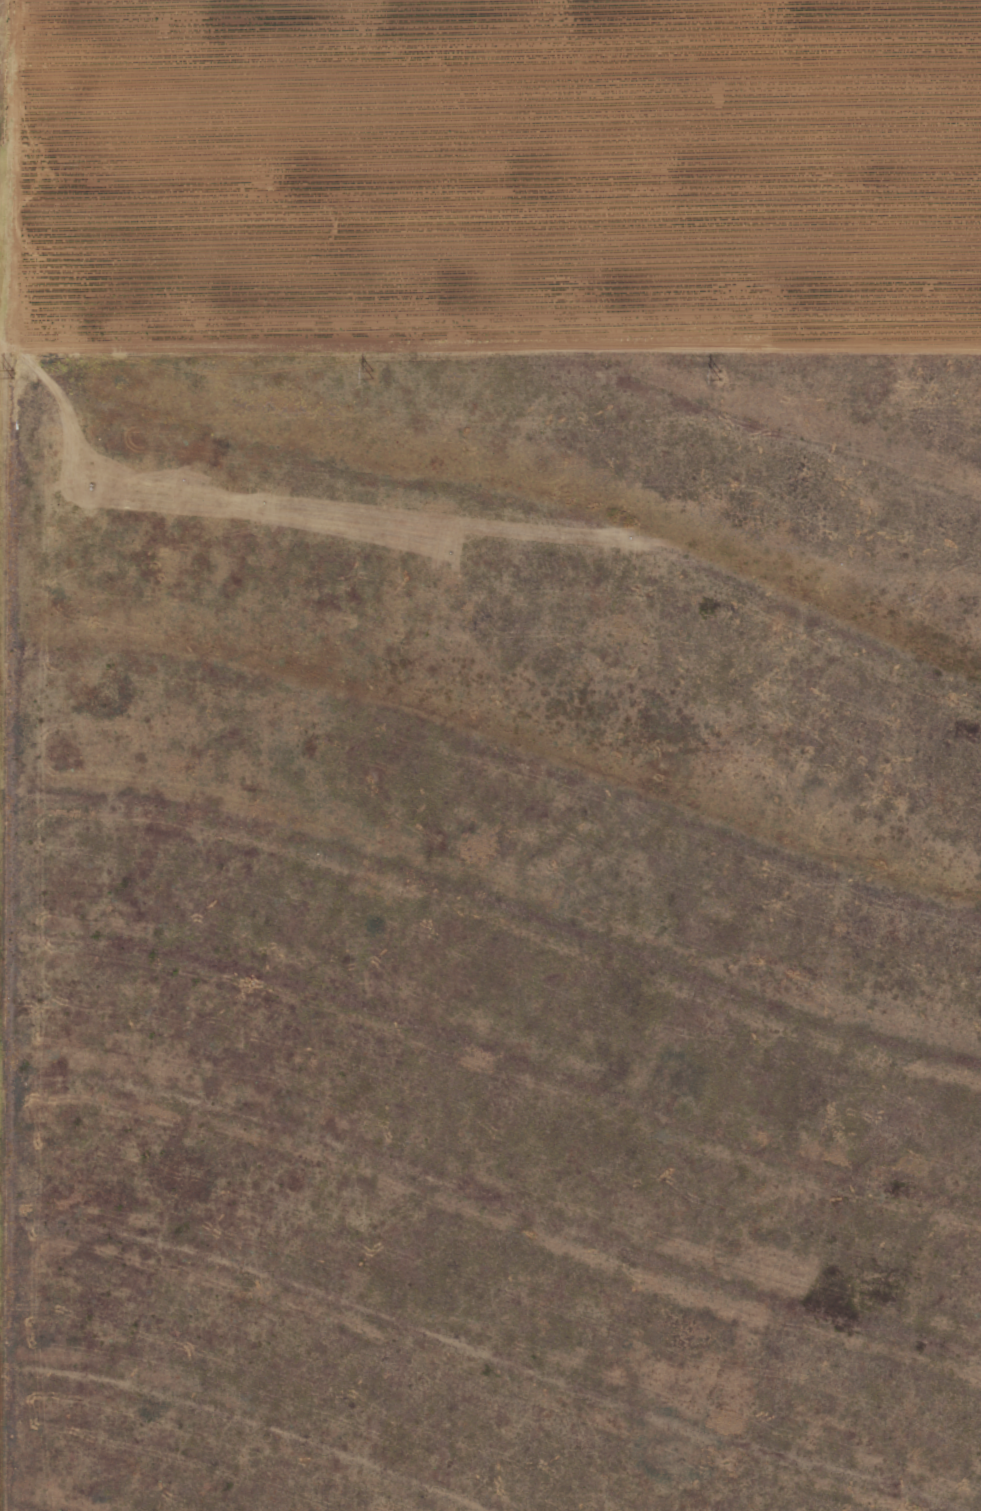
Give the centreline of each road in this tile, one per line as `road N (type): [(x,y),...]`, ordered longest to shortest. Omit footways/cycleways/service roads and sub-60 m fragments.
road 1 (residential): [(980,362),(0,356)]

